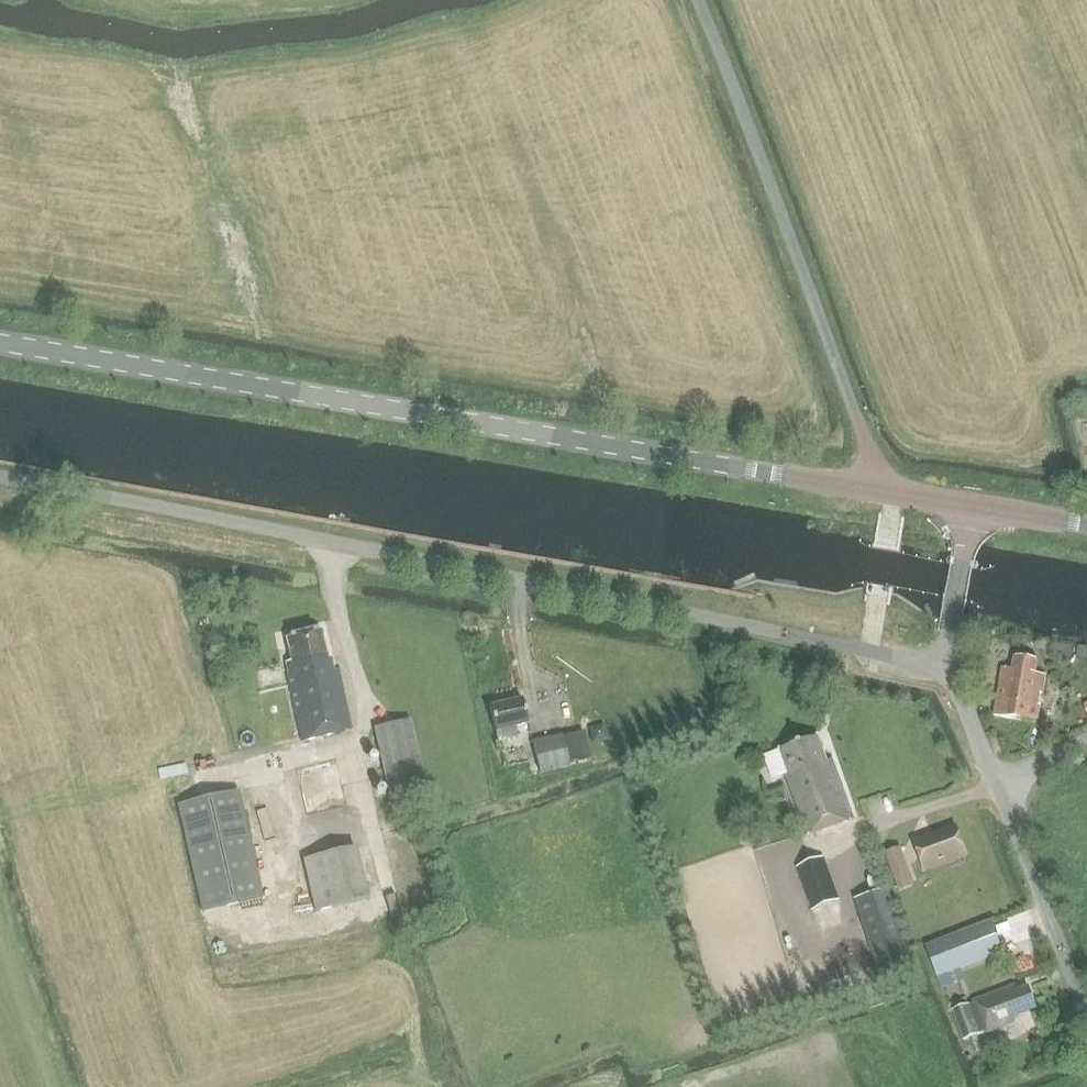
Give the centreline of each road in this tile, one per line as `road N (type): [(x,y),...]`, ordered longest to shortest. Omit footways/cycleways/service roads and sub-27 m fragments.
road 1 (unclassified): [(952,665),(0,480)]
road 2 (tertiary): [(885,488),(0,341)]
road 3 (unclassified): [(885,488),(696,0)]
road 4 (unclassified): [(1086,1020),(997,781)]
road 5 (unclassified): [(952,665),(973,508)]
road 6 (unclassified): [(997,781),(952,665)]

